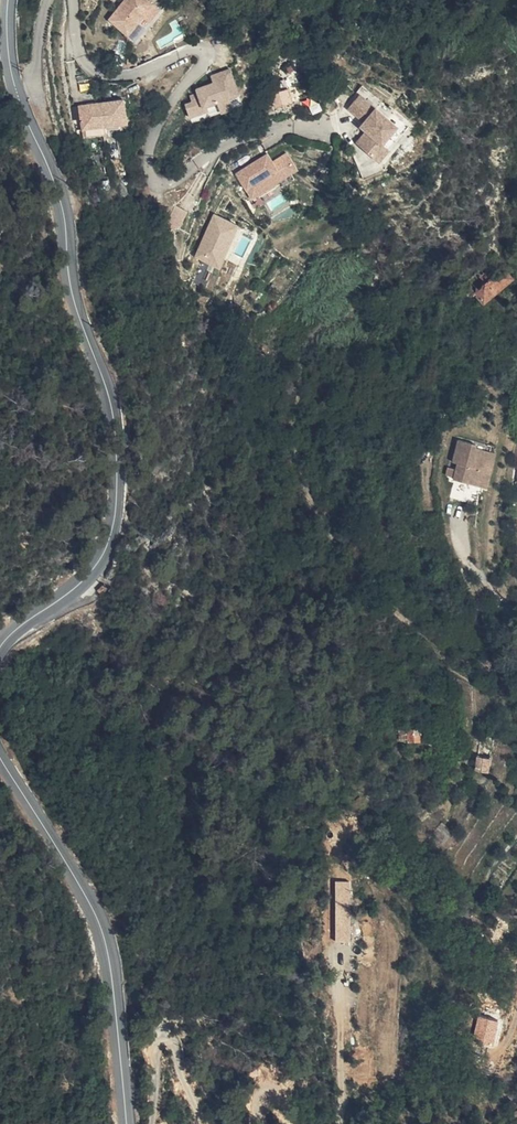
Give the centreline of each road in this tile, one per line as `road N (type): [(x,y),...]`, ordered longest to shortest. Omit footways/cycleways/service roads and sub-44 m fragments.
road 1 (secondary): [(0,647),(90,570),(106,543),(116,473),(109,404),(67,269),(60,196),(17,91)]
road 2 (residential): [(340,132),(285,129),(232,144),(186,178),(151,178),(152,149),(179,96),(221,56),(212,45),(127,77),(82,60),(73,0)]
road 3 (secondary): [(125,1123),(112,980),(95,911),(0,757)]
road 4 (residential): [(516,606),(464,554),(457,507)]

